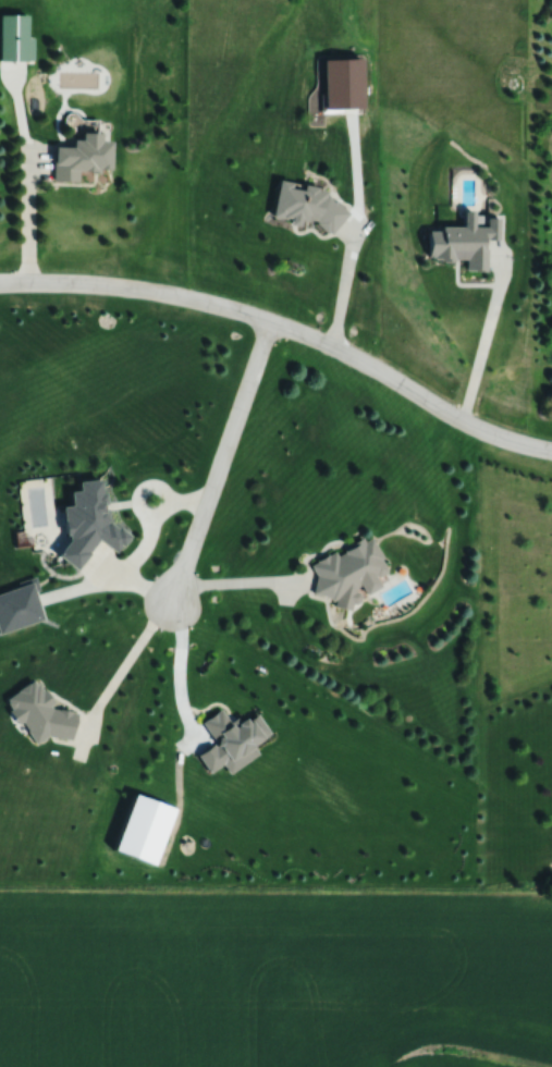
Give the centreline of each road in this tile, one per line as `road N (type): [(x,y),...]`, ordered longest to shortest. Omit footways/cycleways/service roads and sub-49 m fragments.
road 1 (residential): [(551,451),(482,432),(347,354),(272,322),(109,289),(0,285)]
road 2 (residential): [(265,320),(174,604)]

